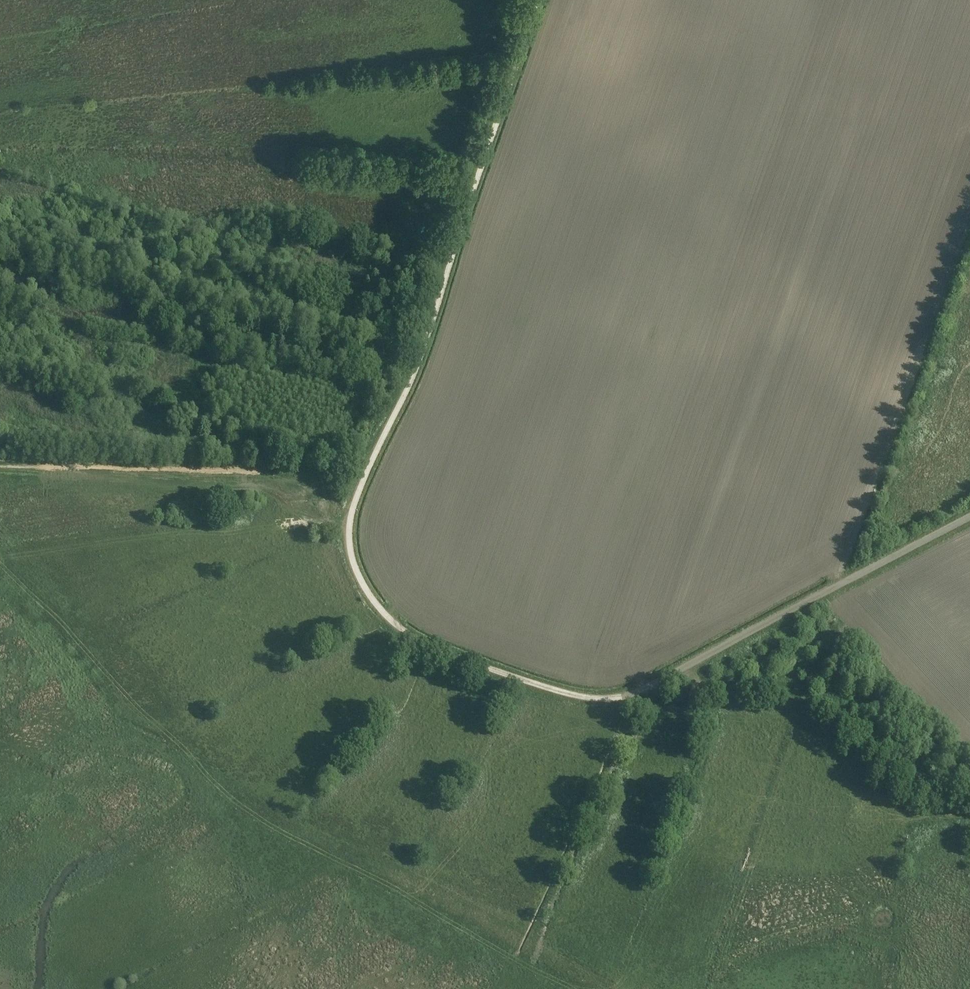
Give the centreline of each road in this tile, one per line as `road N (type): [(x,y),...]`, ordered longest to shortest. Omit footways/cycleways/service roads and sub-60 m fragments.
road 1 (unclassified): [(606,699),(533,682),(404,635),(370,597),(346,543),(362,482),(413,372),(541,0)]
road 2 (unclassified): [(606,699),(653,685),(969,515)]
road 3 (track): [(969,780),(895,762),(812,707),(769,695),(696,691),(679,671)]

